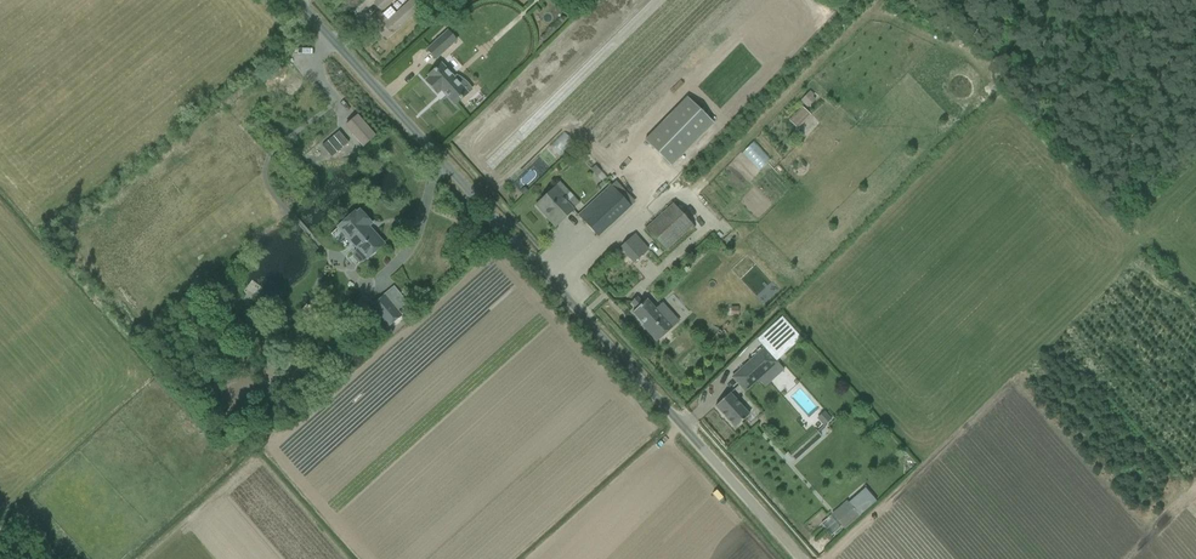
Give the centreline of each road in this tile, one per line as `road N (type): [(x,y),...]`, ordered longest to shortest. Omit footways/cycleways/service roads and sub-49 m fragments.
road 1 (unclassified): [(796,558),(292,0)]

